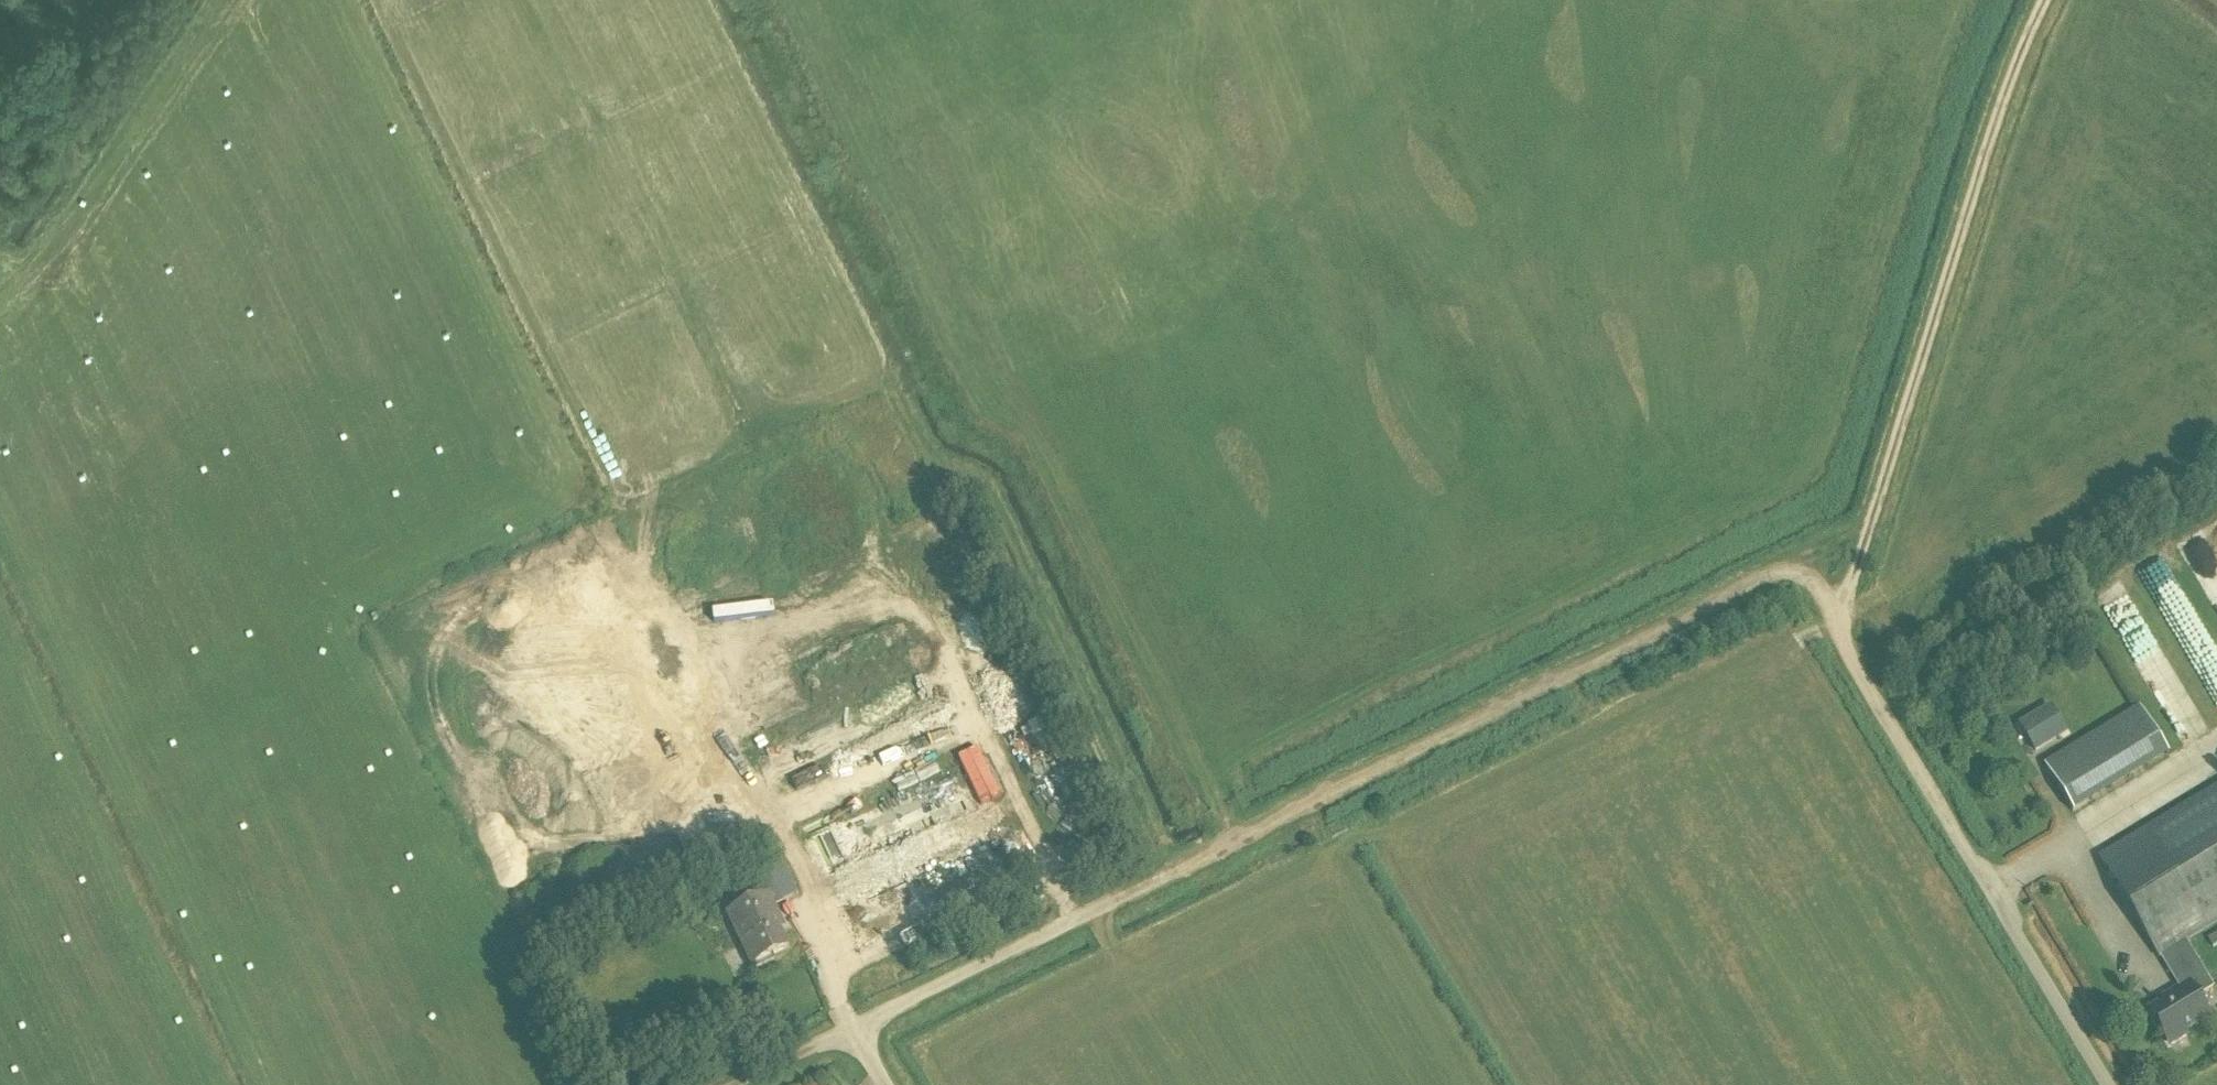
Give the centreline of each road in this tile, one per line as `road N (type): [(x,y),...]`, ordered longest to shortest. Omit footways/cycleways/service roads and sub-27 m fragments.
road 1 (track): [(740,1084),(1777,571),(1803,576),(1826,599),(1849,657),(1984,882)]
road 2 (track): [(2043,0),(2015,56),(1836,628)]
road 3 (unclassified): [(2106,1084),(1984,882)]

